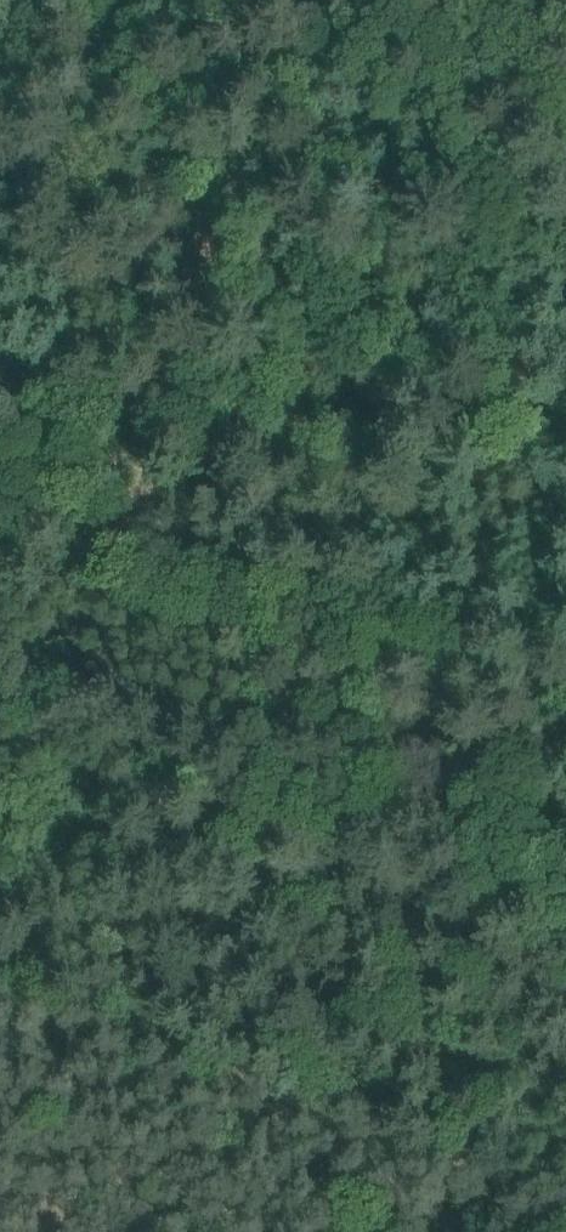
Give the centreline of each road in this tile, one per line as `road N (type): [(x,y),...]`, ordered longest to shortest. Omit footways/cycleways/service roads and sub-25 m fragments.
road 1 (track): [(0,453),(120,539),(289,76),(324,0)]
road 2 (track): [(565,1211),(0,973)]

